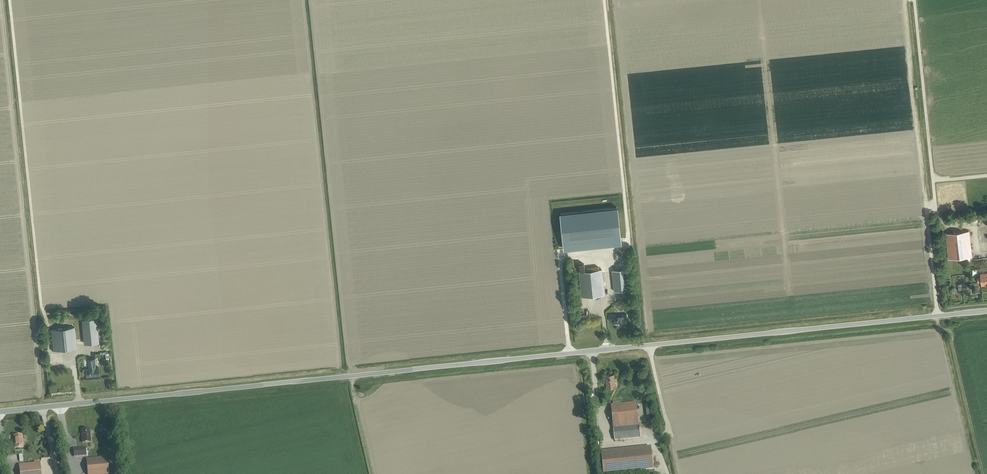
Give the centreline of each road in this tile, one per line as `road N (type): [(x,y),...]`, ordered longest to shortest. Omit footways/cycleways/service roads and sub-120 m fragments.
road 1 (unclassified): [(0,412),(986,311)]
road 2 (track): [(10,0),(48,325)]

